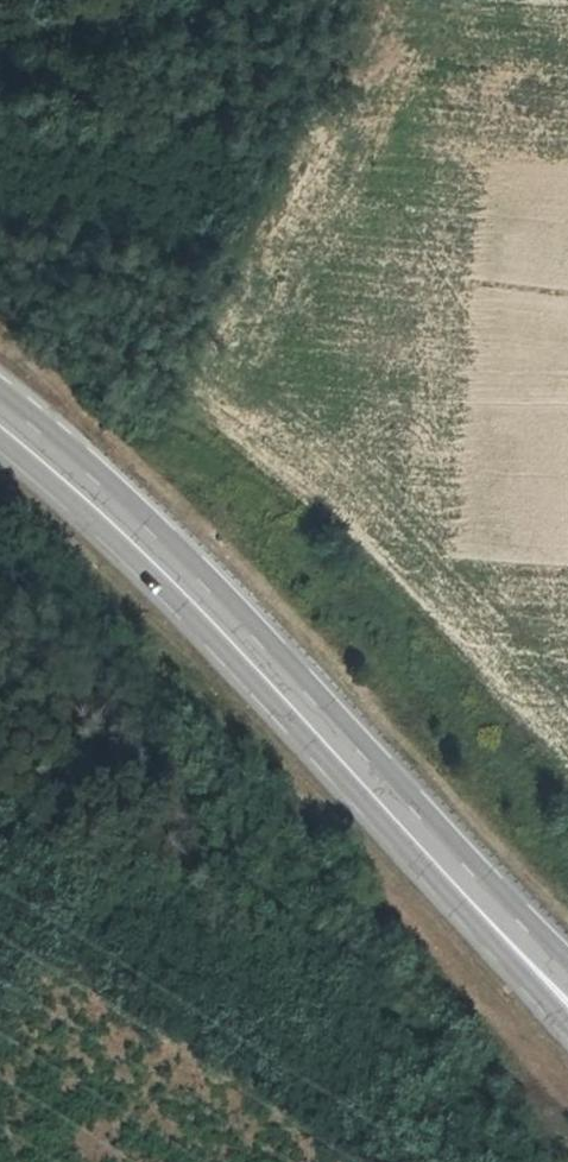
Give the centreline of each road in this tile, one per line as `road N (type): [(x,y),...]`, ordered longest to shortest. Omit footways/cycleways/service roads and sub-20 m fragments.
road 1 (primary): [(0,431),(230,649),(567,1021)]
road 2 (primary): [(567,961),(154,534),(81,470),(0,415)]
road 3 (track): [(0,616),(41,650),(206,840),(278,905),(451,1004),(567,1128)]

